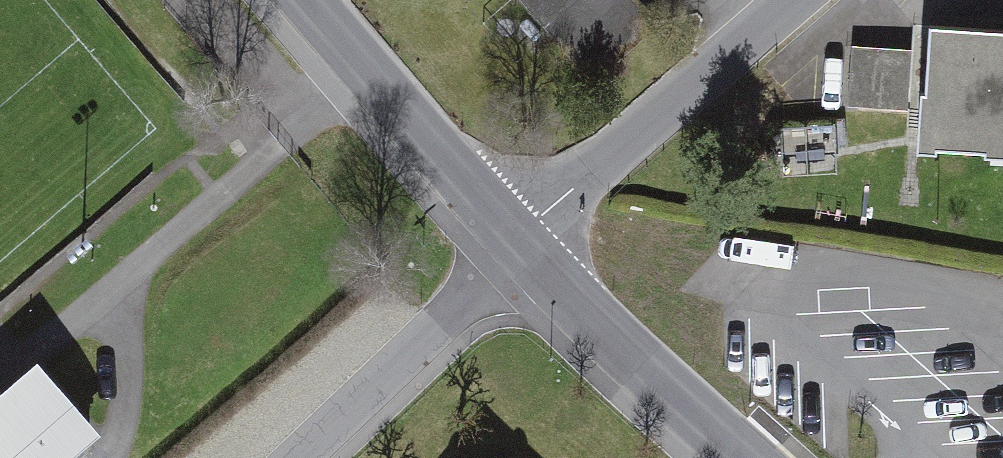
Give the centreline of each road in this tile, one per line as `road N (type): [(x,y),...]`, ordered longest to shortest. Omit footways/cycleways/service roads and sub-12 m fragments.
road 1 (residential): [(812,0),(521,251)]
road 2 (residential): [(307,0),(521,251)]
road 3 (residential): [(521,251),(746,457)]
road 4 (residential): [(521,251),(296,457)]

